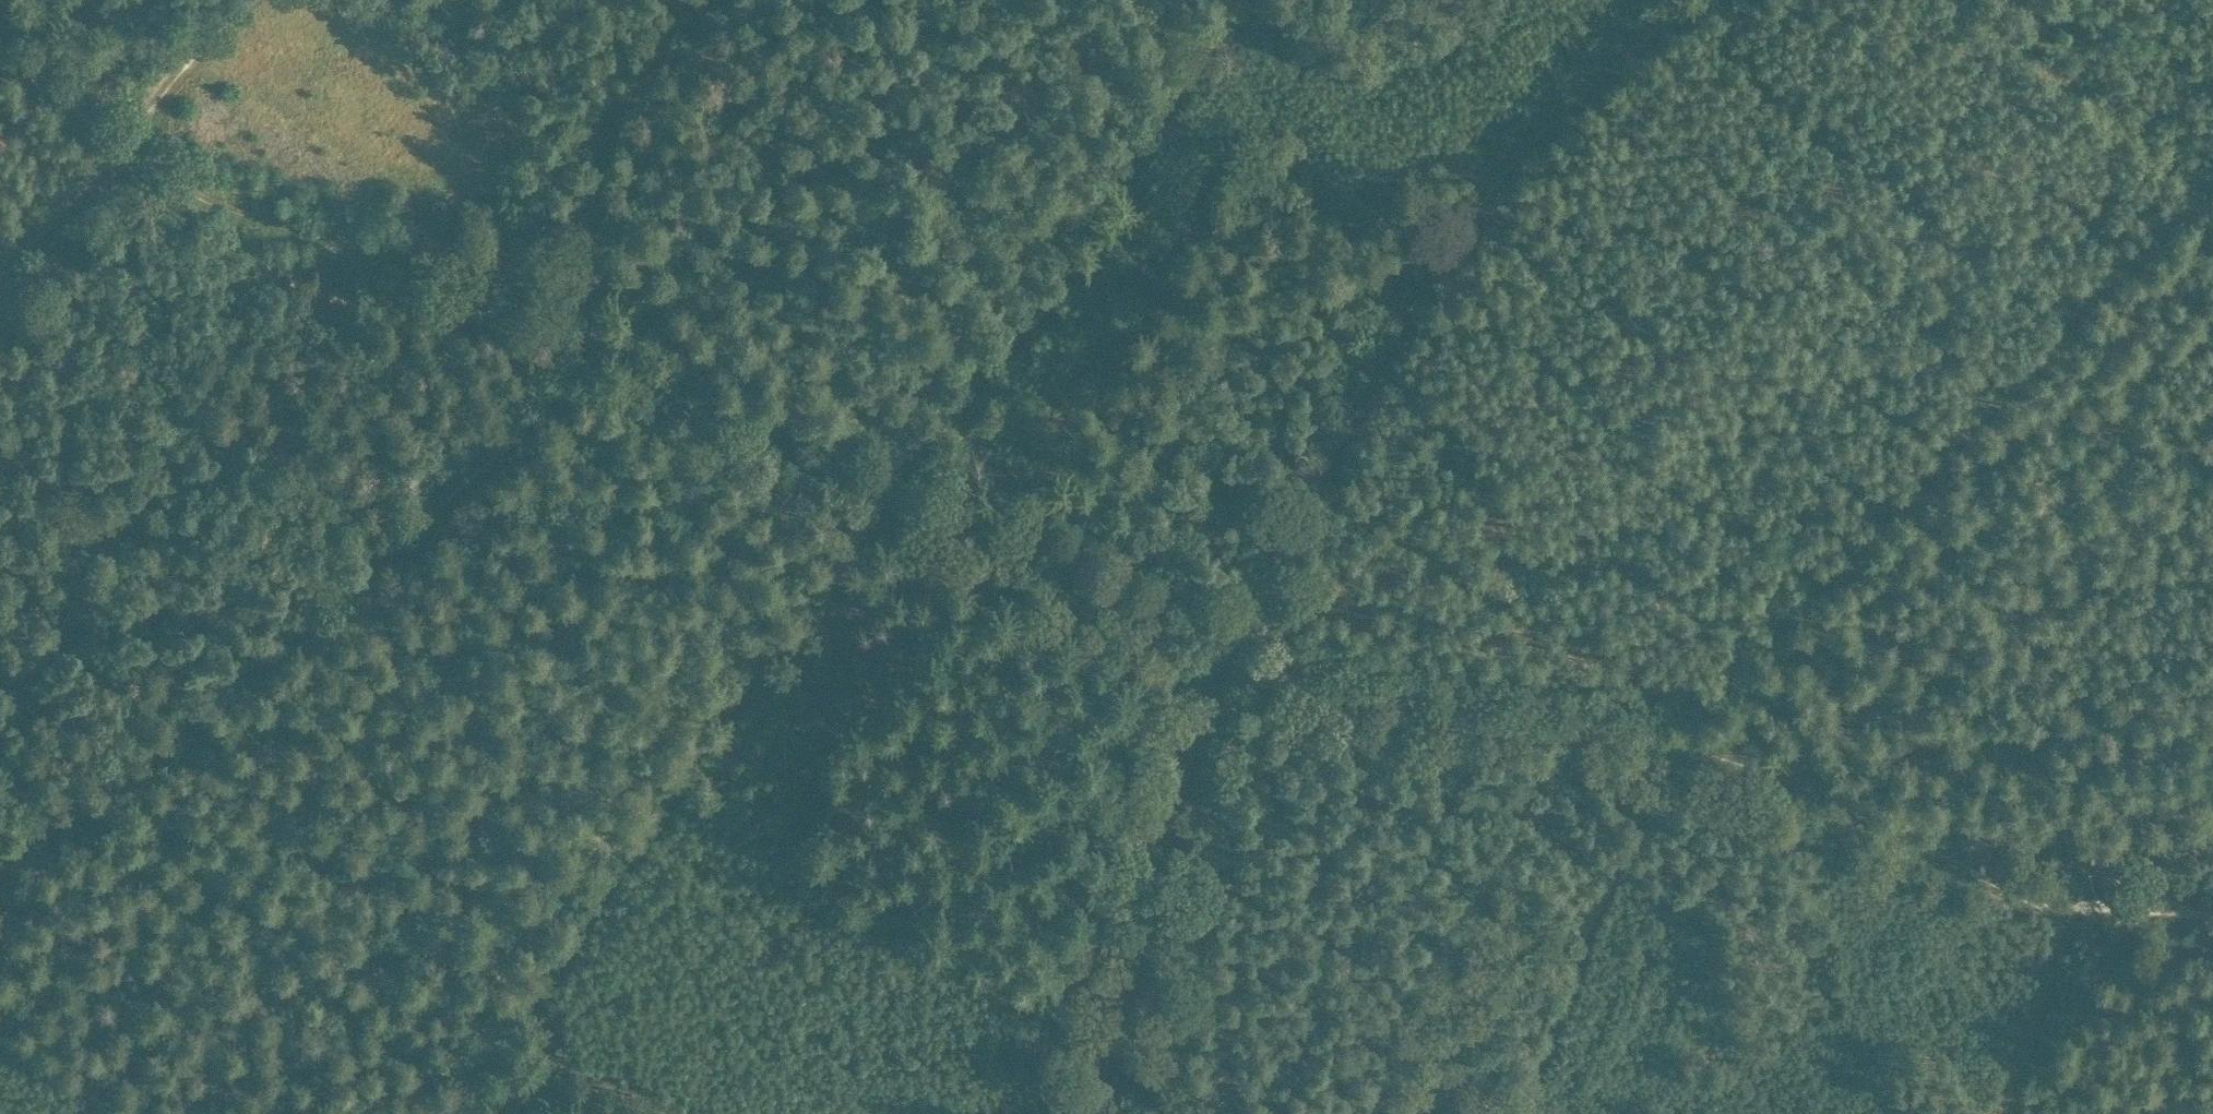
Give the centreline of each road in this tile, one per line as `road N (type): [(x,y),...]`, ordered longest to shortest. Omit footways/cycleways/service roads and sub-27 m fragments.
road 1 (track): [(106,122),(214,0)]

